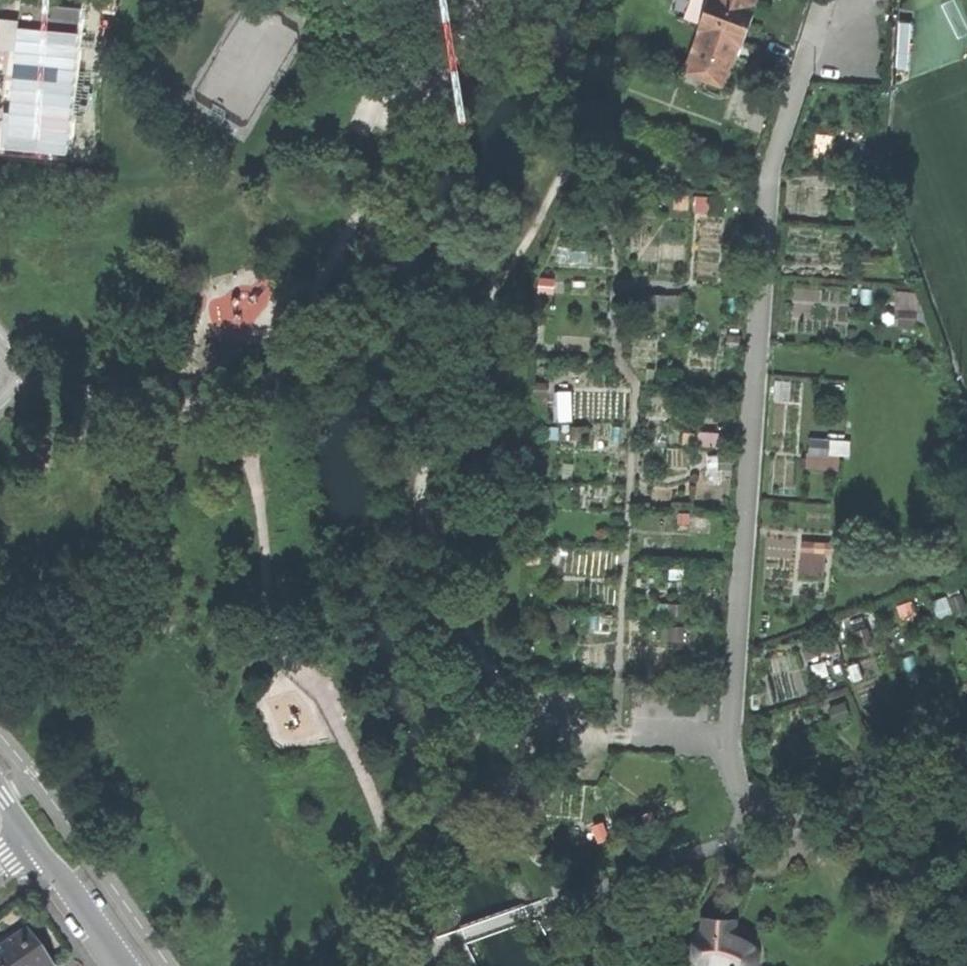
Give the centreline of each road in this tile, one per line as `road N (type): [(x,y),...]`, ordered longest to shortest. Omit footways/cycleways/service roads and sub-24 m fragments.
road 1 (residential): [(33,838),(128,965)]

